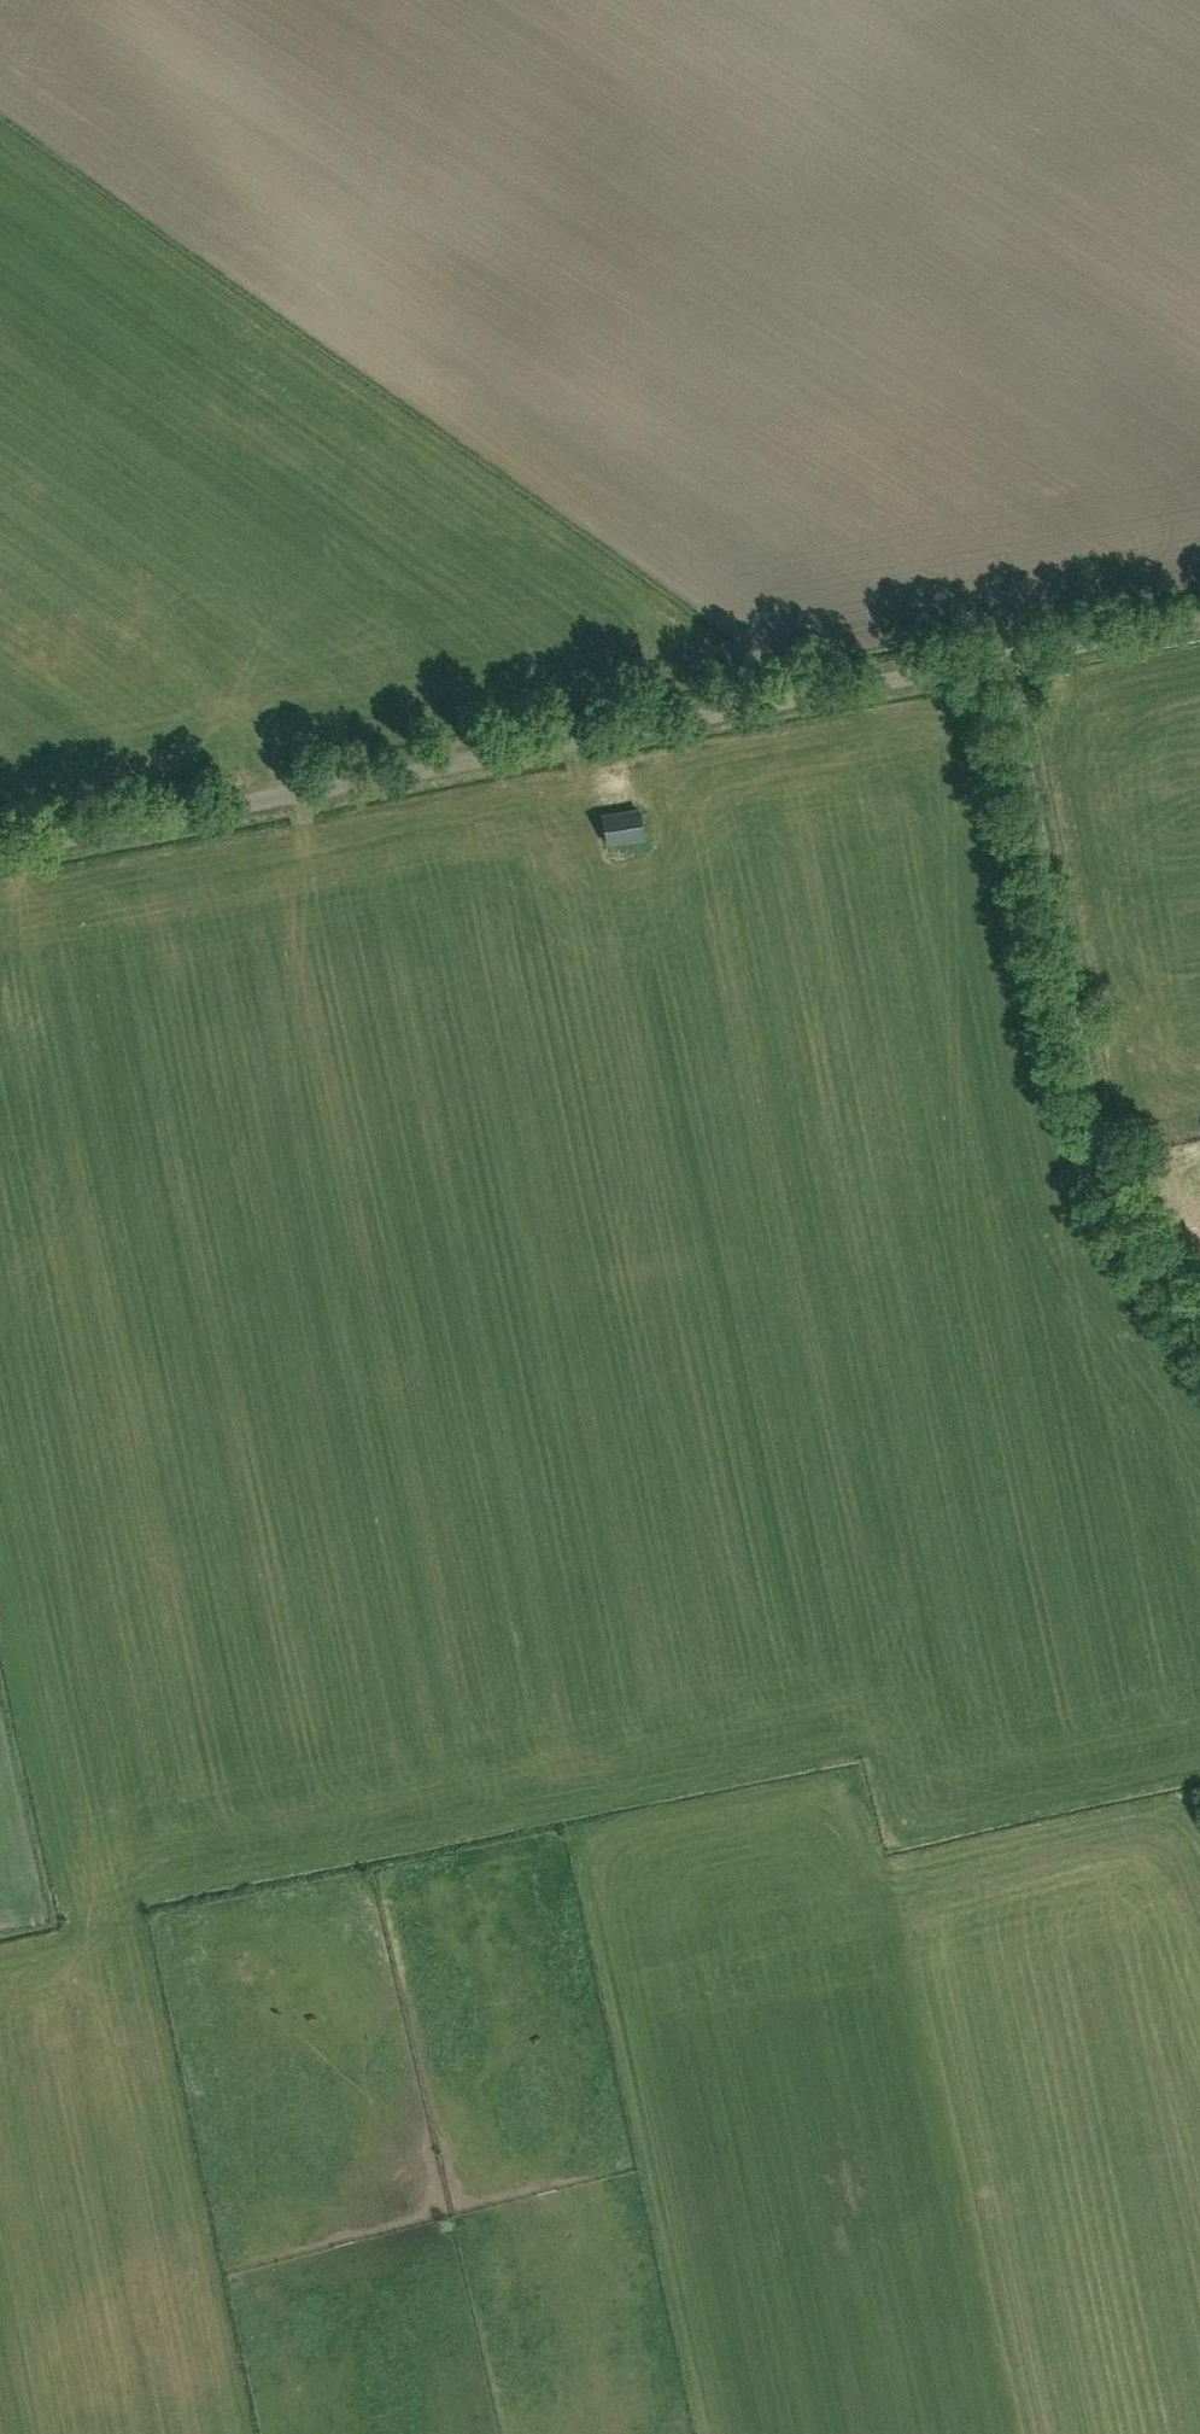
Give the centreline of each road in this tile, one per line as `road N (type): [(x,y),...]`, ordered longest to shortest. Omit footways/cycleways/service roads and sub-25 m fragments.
road 1 (unclassified): [(0,849),(1011,658)]
road 2 (unclassified): [(1199,1315),(1104,1200),(1090,1168),(1011,658)]
road 3 (unclassified): [(1011,658),(1199,622)]

